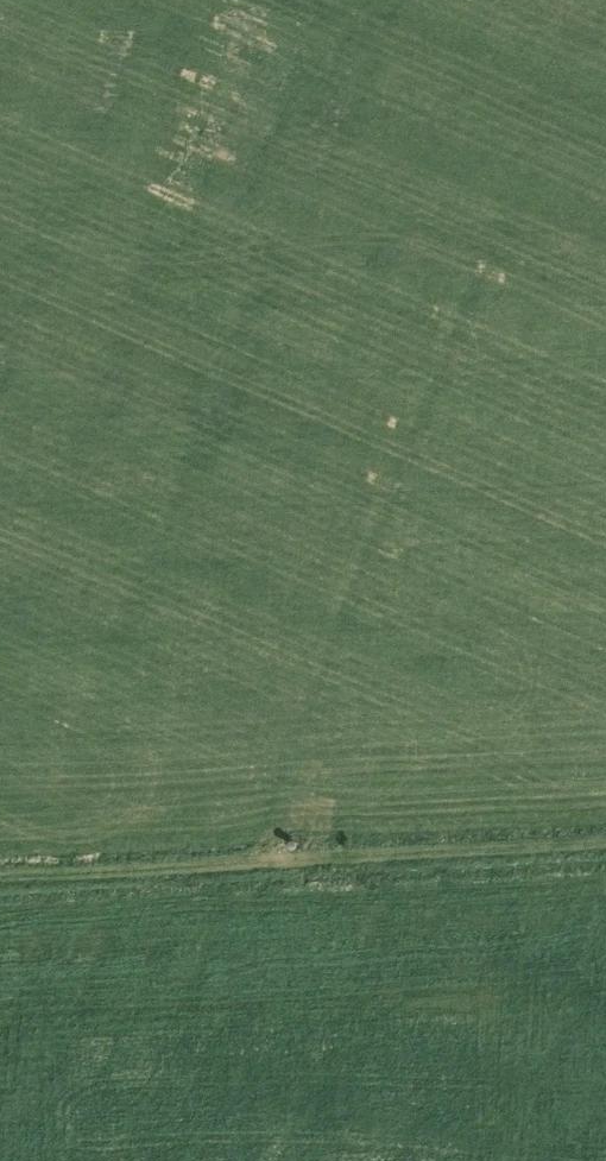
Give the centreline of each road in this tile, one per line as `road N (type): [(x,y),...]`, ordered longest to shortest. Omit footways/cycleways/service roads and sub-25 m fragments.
road 1 (track): [(0,883),(605,847)]

